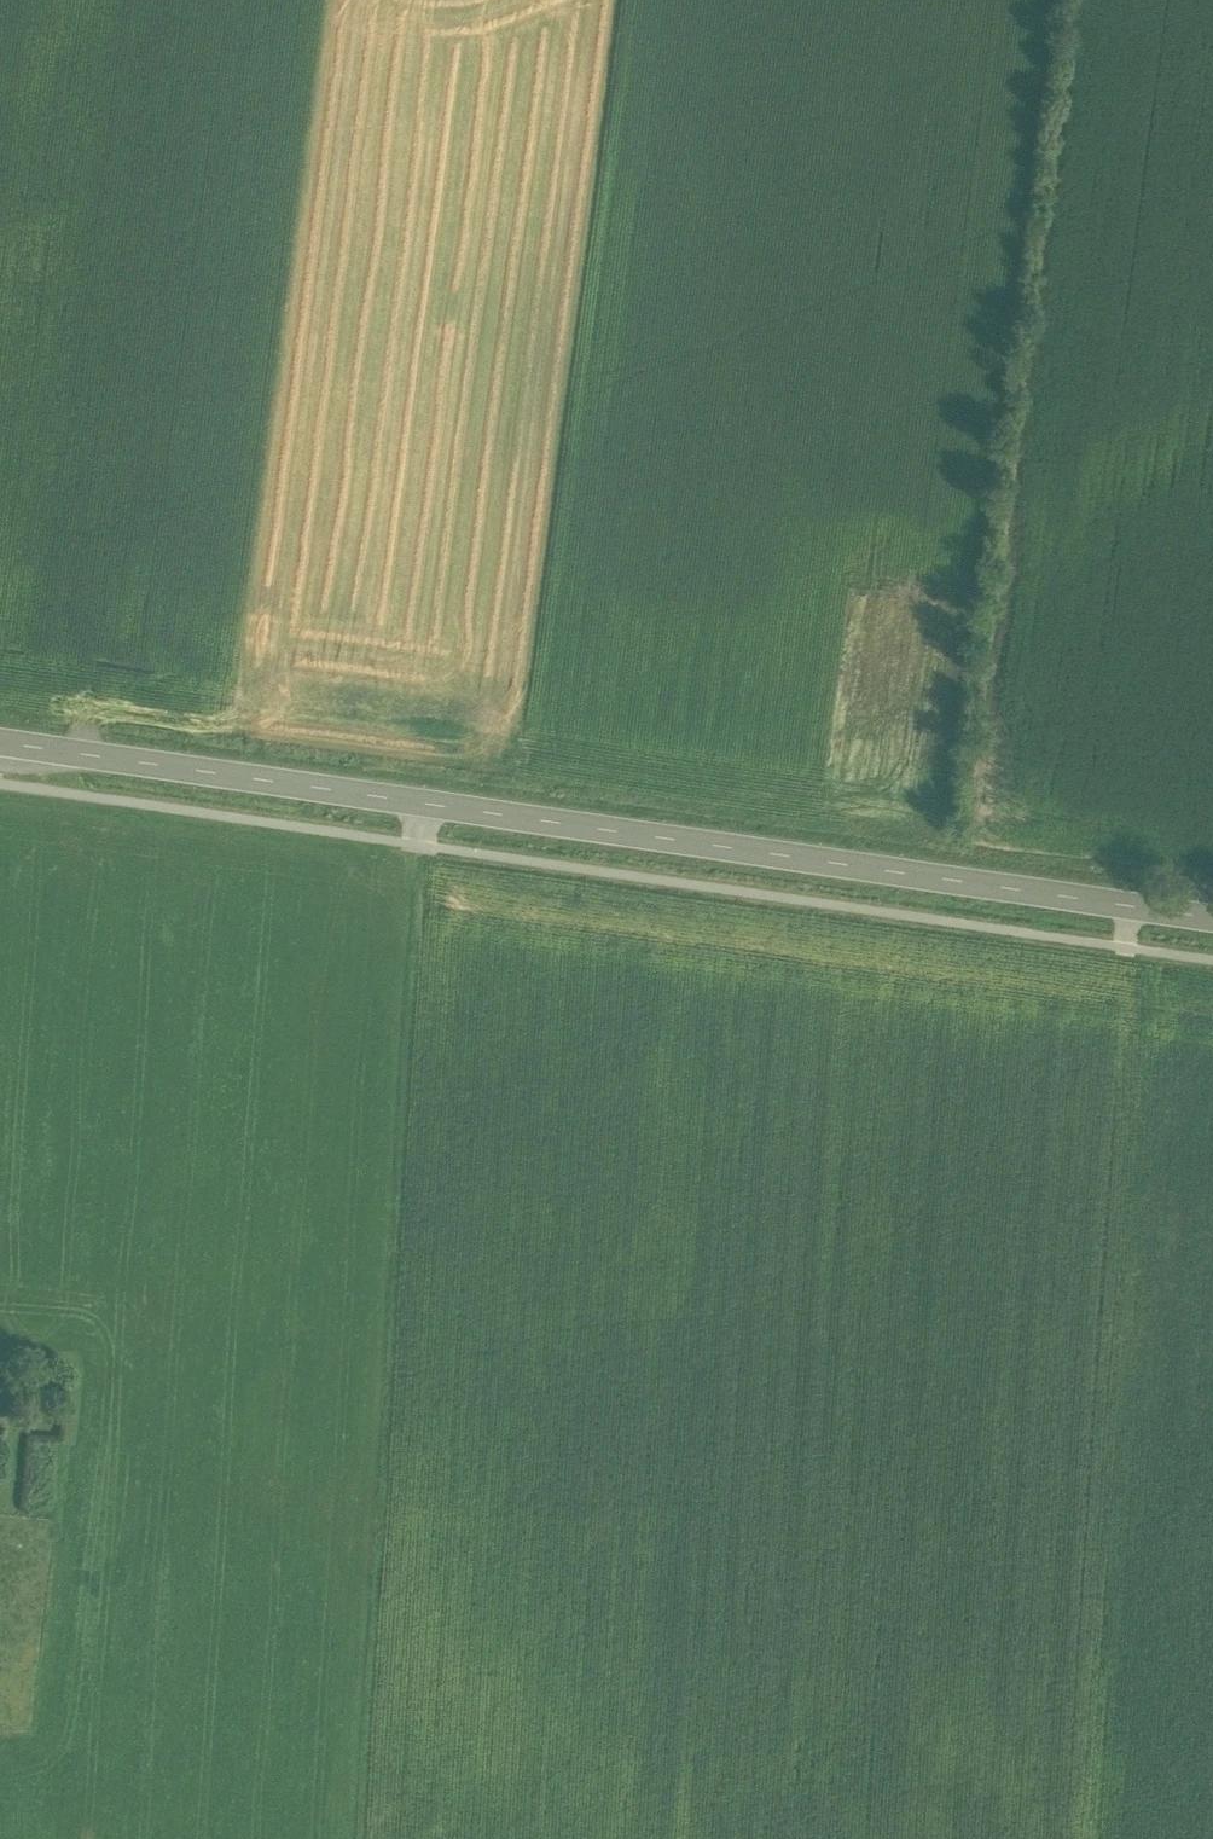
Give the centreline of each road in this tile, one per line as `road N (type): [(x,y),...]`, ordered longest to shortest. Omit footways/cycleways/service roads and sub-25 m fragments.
road 1 (secondary): [(1212,919),(0,743)]

